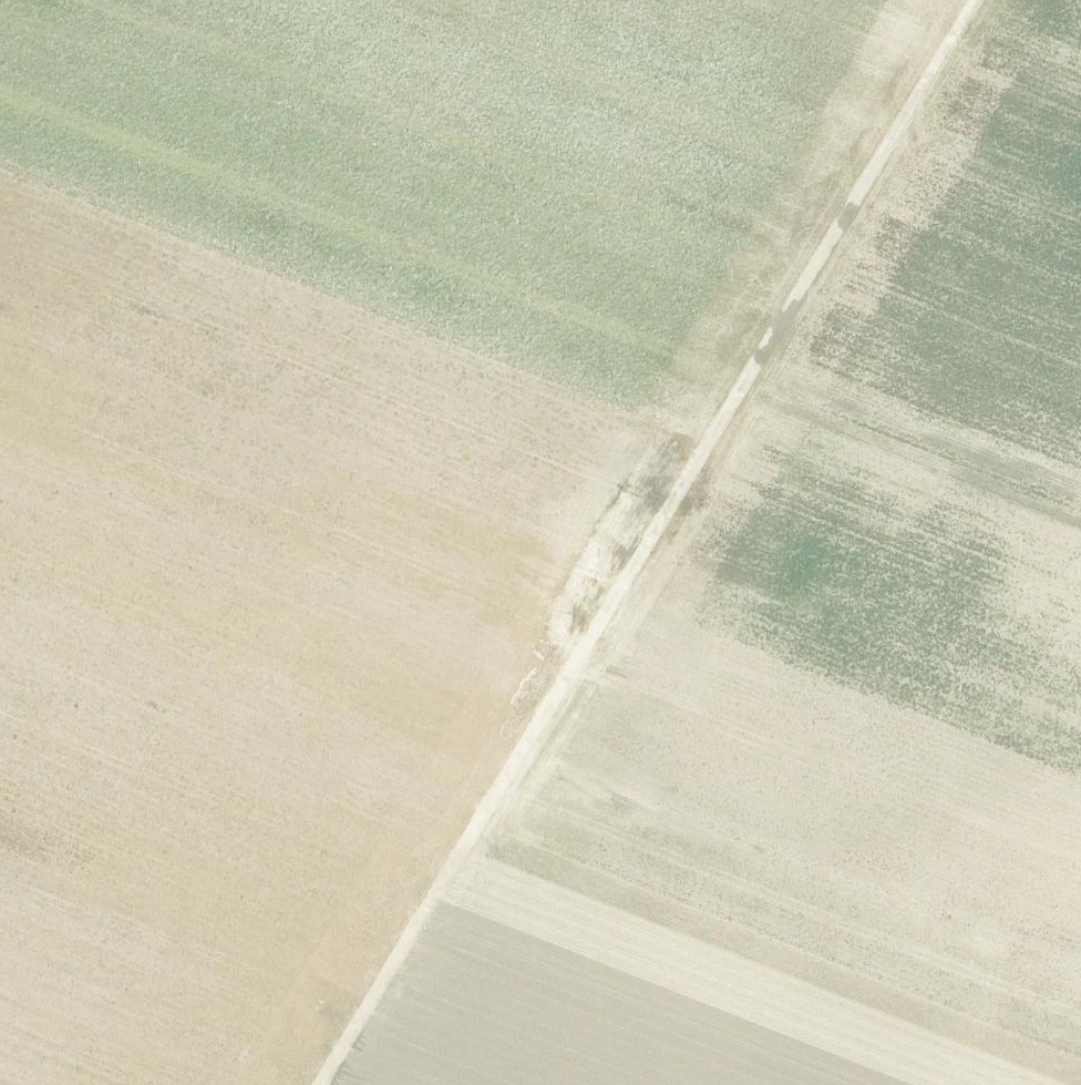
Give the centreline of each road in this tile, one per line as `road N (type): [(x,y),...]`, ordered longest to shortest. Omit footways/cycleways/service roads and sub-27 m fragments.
road 1 (track): [(319,1084),(972,0)]

